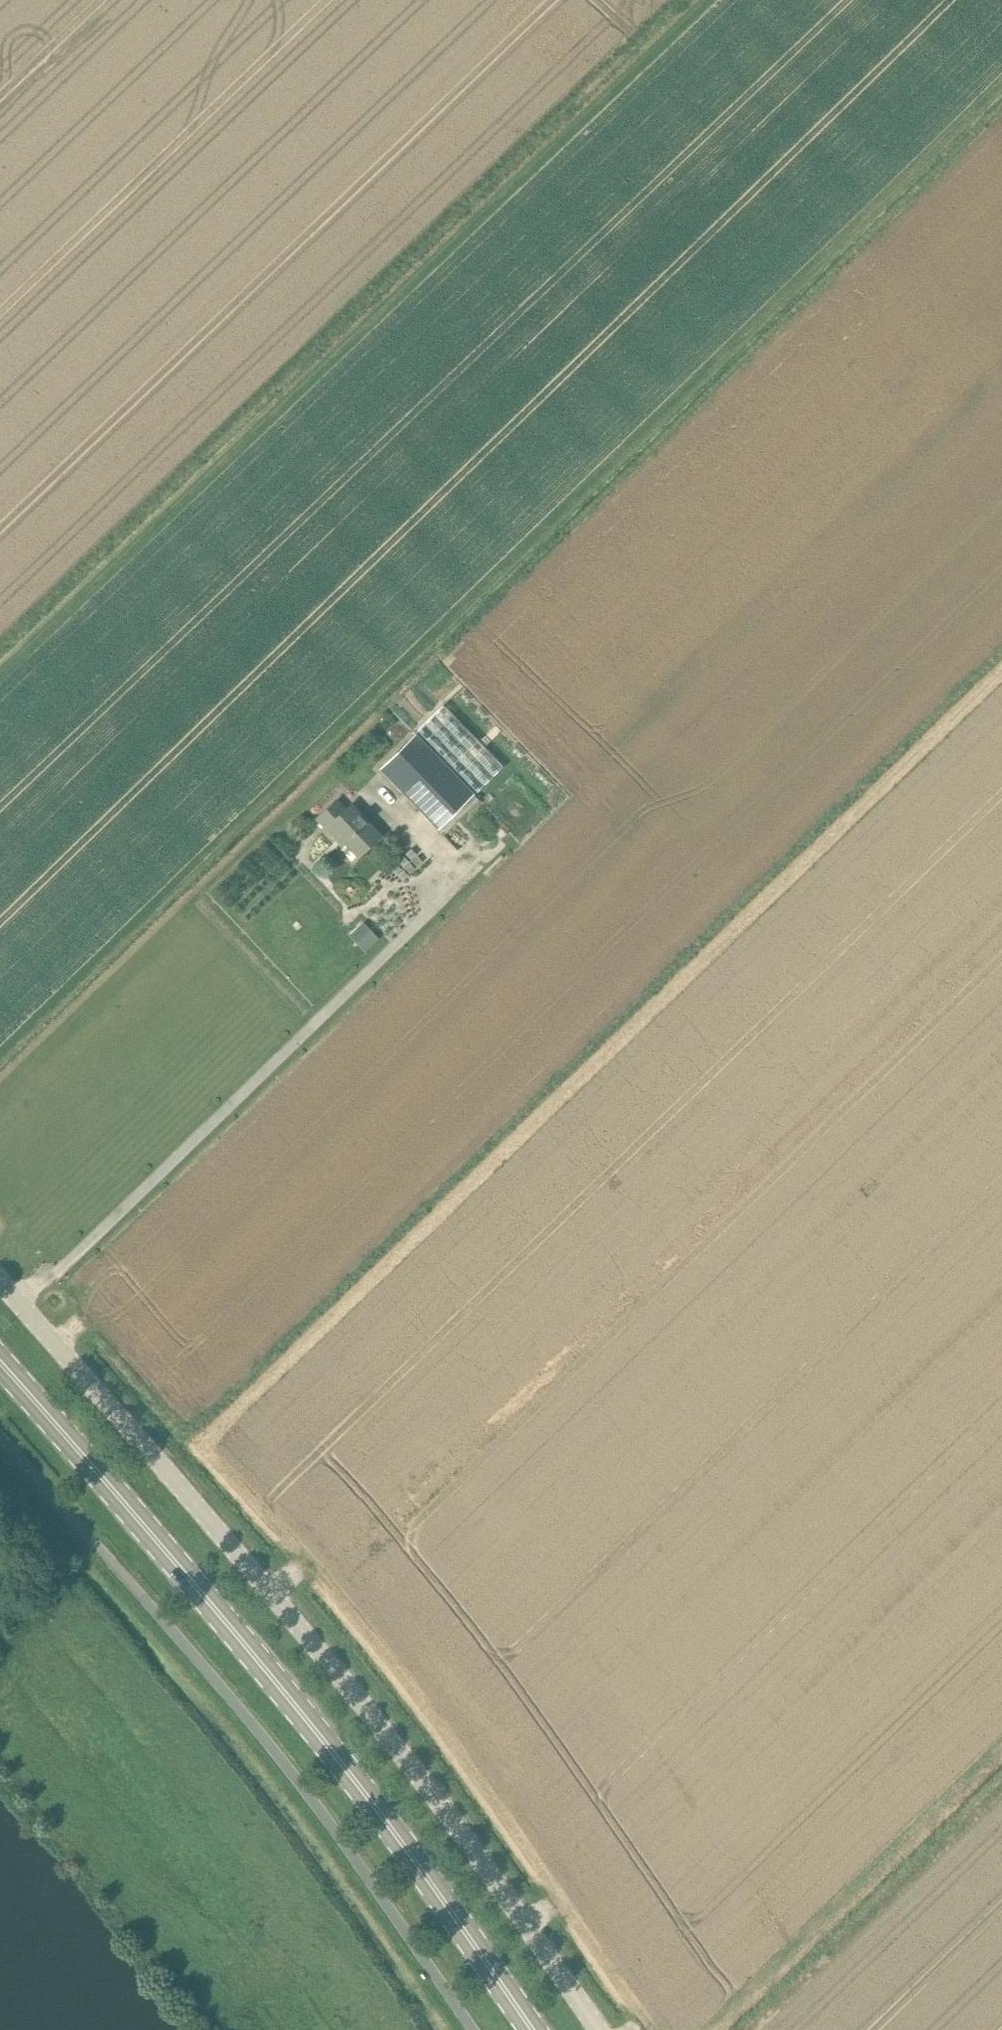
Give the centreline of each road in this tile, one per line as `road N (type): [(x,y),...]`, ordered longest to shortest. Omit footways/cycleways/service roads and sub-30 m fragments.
road 1 (unclassified): [(597,2029),(407,1763),(0,1283)]
road 2 (primary): [(530,2029),(378,1812),(7,1371)]

